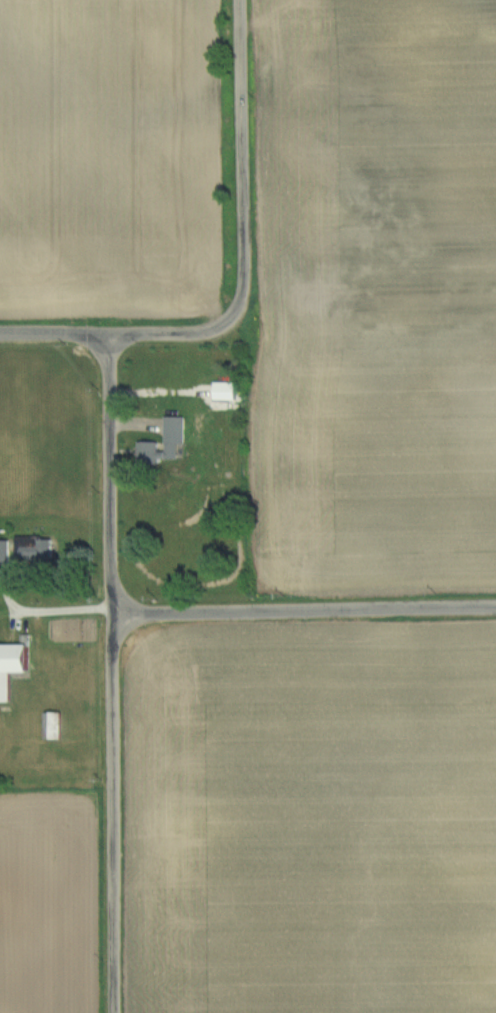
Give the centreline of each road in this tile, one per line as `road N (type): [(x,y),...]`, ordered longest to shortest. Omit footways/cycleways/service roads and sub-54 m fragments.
road 1 (residential): [(116,1012),(111,336)]
road 2 (residential): [(111,336),(210,334),(244,300),(243,0)]
road 3 (residential): [(113,614),(495,608)]

